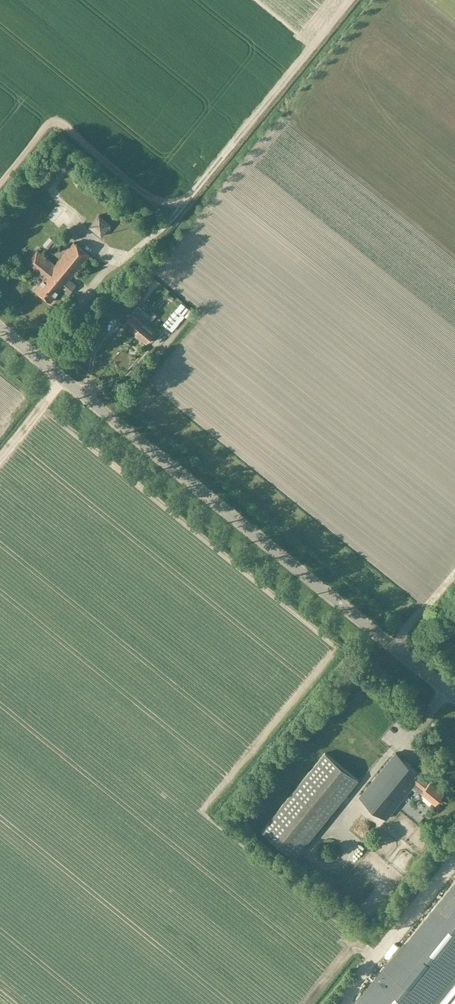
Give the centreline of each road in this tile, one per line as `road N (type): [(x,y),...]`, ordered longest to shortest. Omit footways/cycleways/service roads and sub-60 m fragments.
road 1 (secondary): [(454,697),(0,328)]

